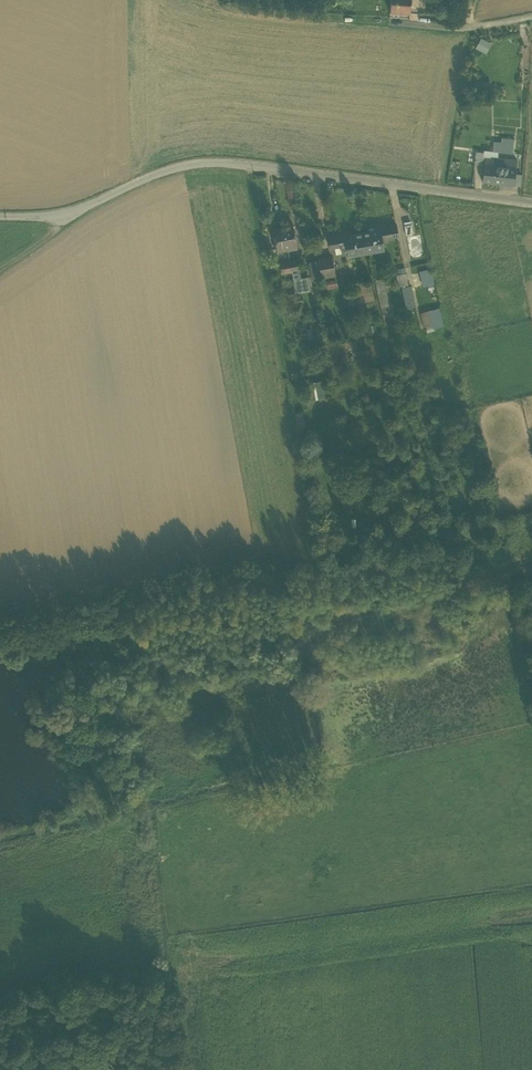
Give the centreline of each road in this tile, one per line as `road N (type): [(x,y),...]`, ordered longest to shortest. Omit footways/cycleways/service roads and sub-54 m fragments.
road 1 (unclassified): [(531,202),(214,161),(161,170),(66,218),(0,216)]
road 2 (unclassified): [(531,16),(465,30),(213,7)]
road 3 (track): [(531,562),(303,635),(287,667)]

